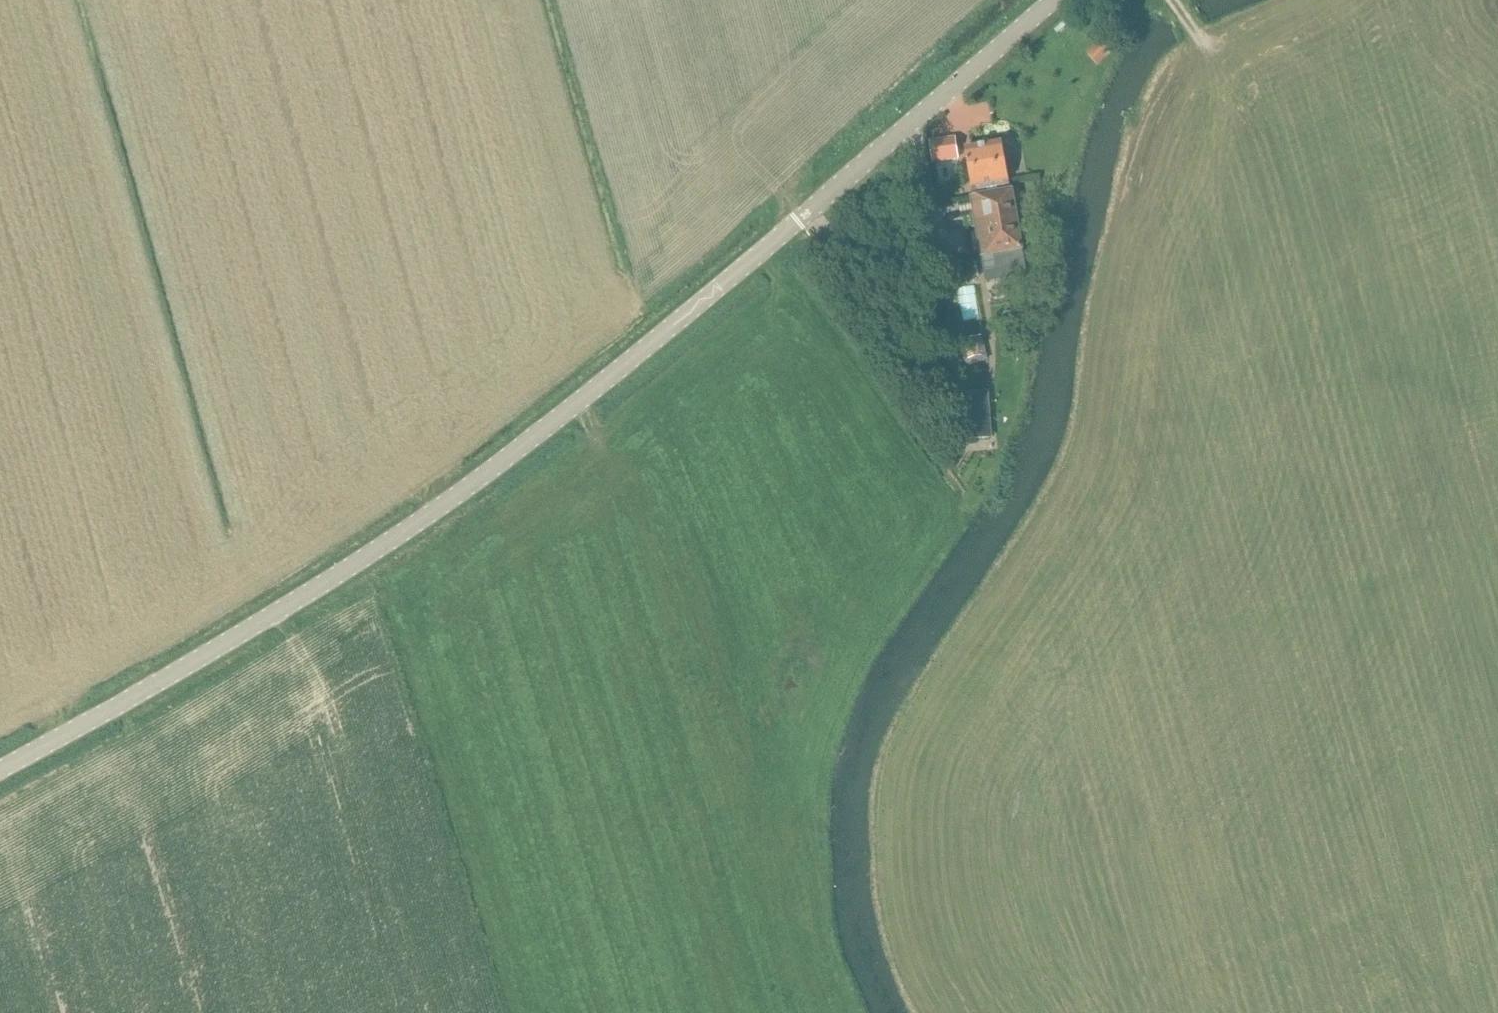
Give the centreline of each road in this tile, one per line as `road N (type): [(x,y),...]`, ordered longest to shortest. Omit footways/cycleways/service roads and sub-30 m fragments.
road 1 (tertiary): [(0,770),(261,622),(533,438),(1053,0)]

